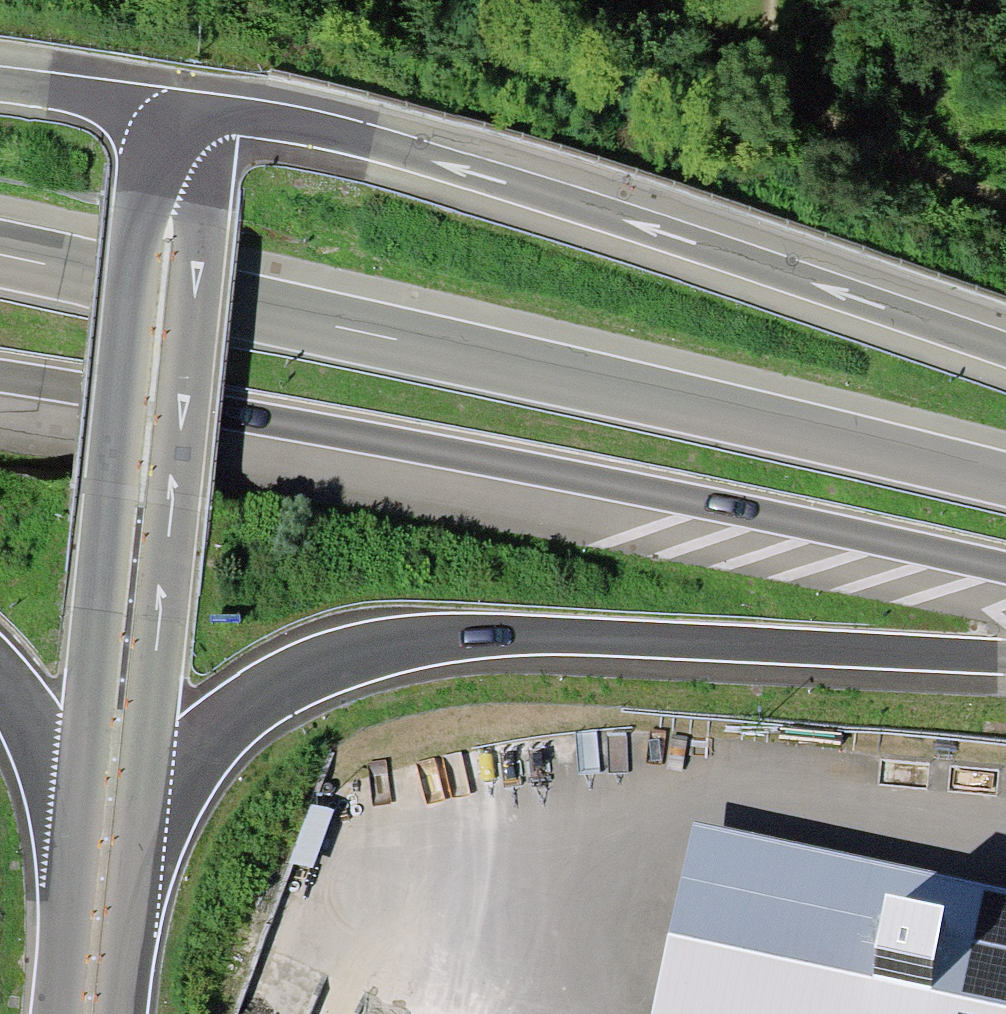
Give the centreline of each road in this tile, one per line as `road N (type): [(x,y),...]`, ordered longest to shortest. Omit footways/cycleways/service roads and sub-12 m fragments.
road 1 (trunk): [(136,866),(195,757),(243,709),(303,673),(370,650),(522,634),(1005,657)]
road 2 (trunk): [(1005,354),(429,160),(270,119),(182,116)]
road 3 (trunk): [(136,866),(208,214),(207,151),(182,116)]
road 4 (trunk): [(182,116),(156,152),(145,200),(75,843)]
road 5 (trunk): [(279,427),(1005,572)]
road 6 (trunk): [(1005,479),(298,318)]
road 7 (motorway): [(298,318),(0,254)]
road 8 (motorway): [(0,380),(279,427)]
road 9 (trunk): [(0,675),(42,742),(75,843)]
road 10 (trunk): [(182,116),(0,84)]
road 11 (trunk): [(75,843),(57,1013)]
road 12 (trunk): [(120,1013),(136,866)]

